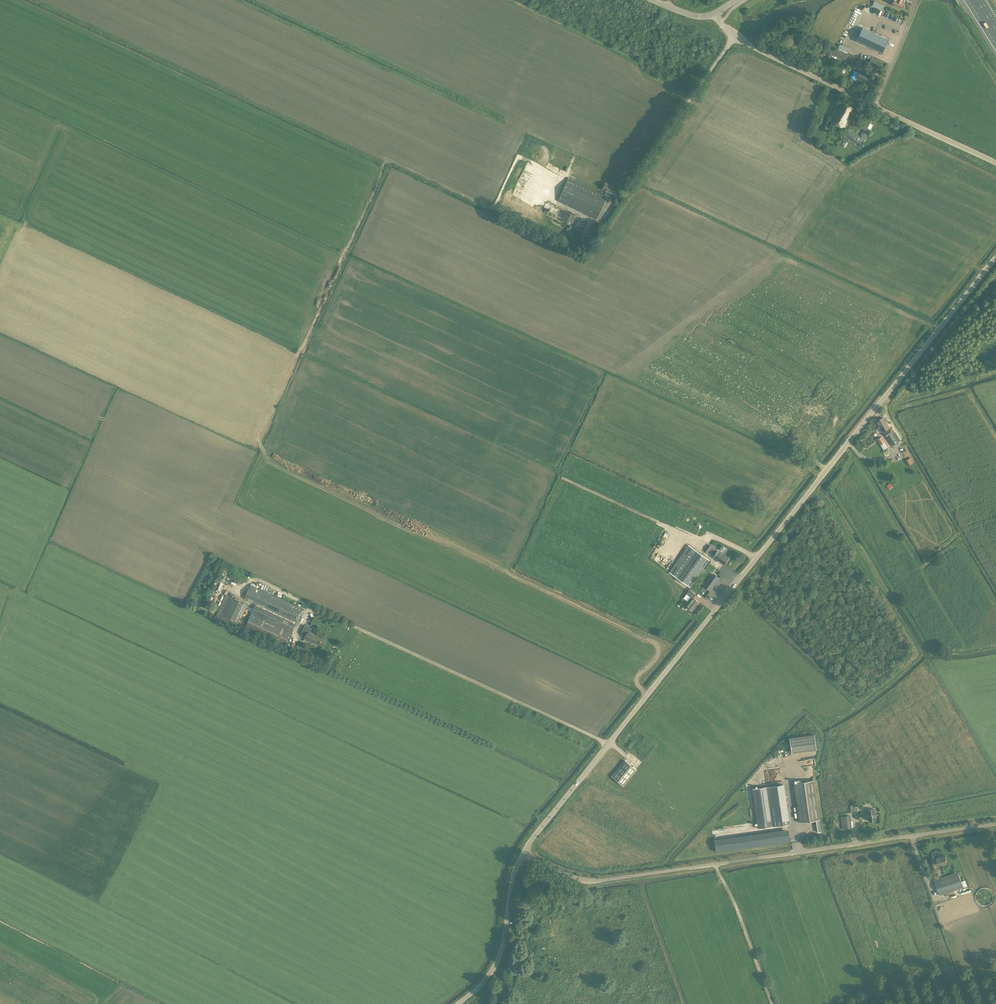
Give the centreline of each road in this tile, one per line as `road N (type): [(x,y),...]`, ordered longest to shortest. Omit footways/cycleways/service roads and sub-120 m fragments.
road 1 (unclassified): [(525,850),(995,258)]
road 2 (unclassified): [(525,850),(572,878),(610,880),(995,824)]
road 3 (unclassified): [(628,193),(737,38)]
road 4 (unclassified): [(460,1003),(497,964),(525,850)]
road 5 (unclassified): [(875,106),(737,38)]
road 6 (unclassified): [(995,163),(875,106)]

